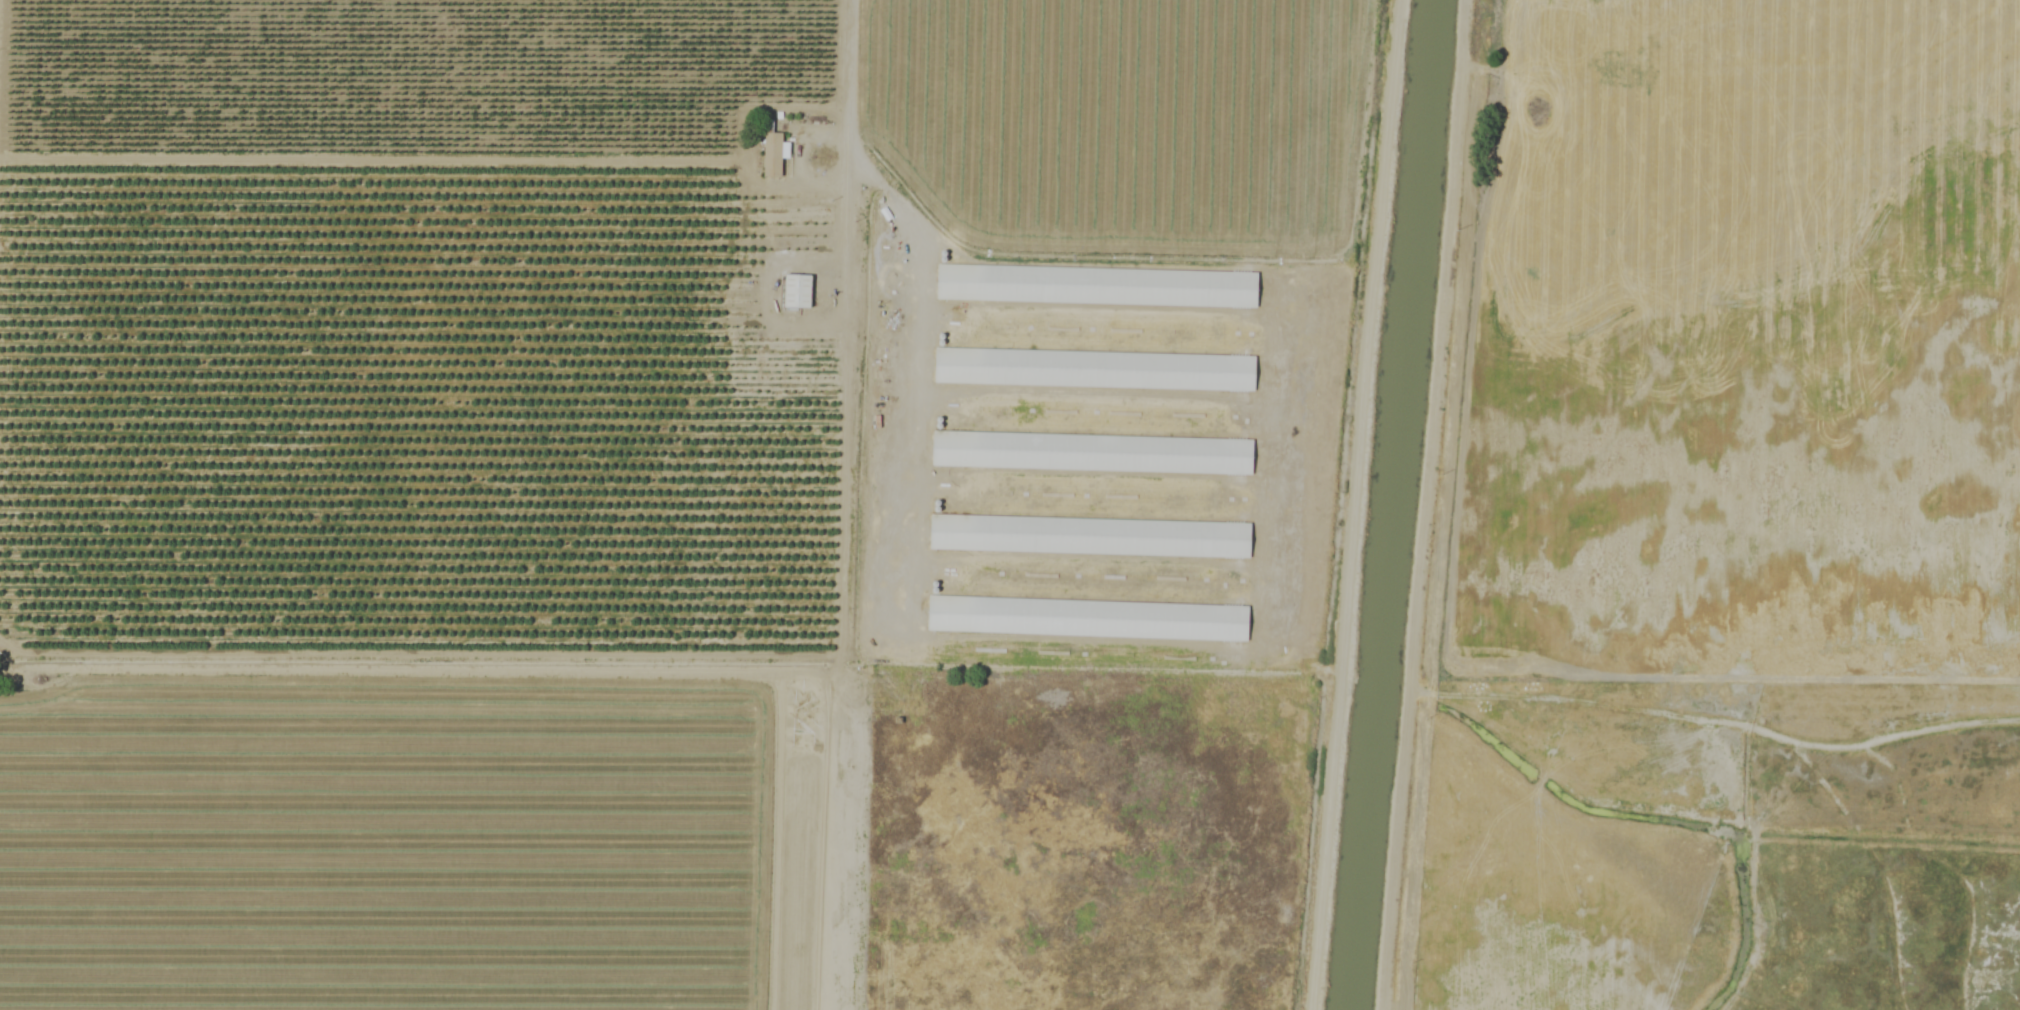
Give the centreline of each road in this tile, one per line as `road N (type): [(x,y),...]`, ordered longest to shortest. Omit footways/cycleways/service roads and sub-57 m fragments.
road 1 (residential): [(852,0),(846,248)]

